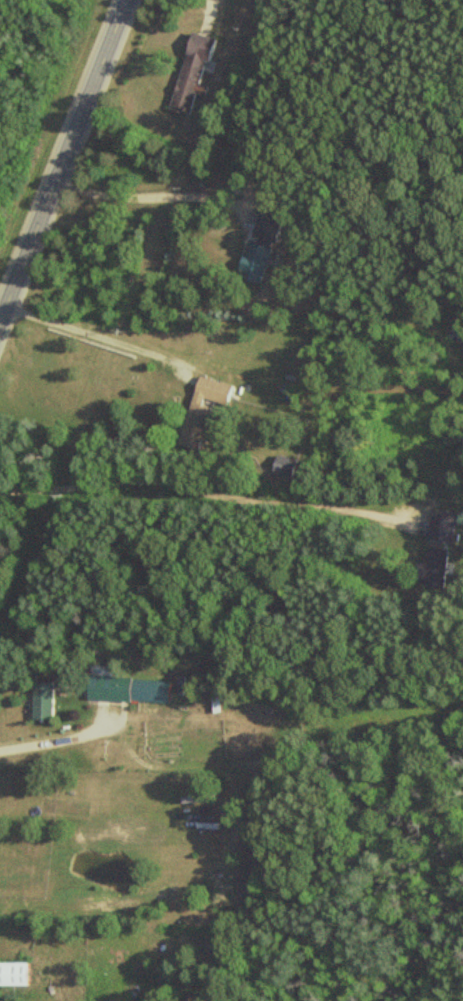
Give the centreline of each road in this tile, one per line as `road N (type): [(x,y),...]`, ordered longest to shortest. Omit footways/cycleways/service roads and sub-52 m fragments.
road 1 (residential): [(0,317),(132,366),(462,393)]
road 2 (tertiary): [(0,263),(109,0)]

